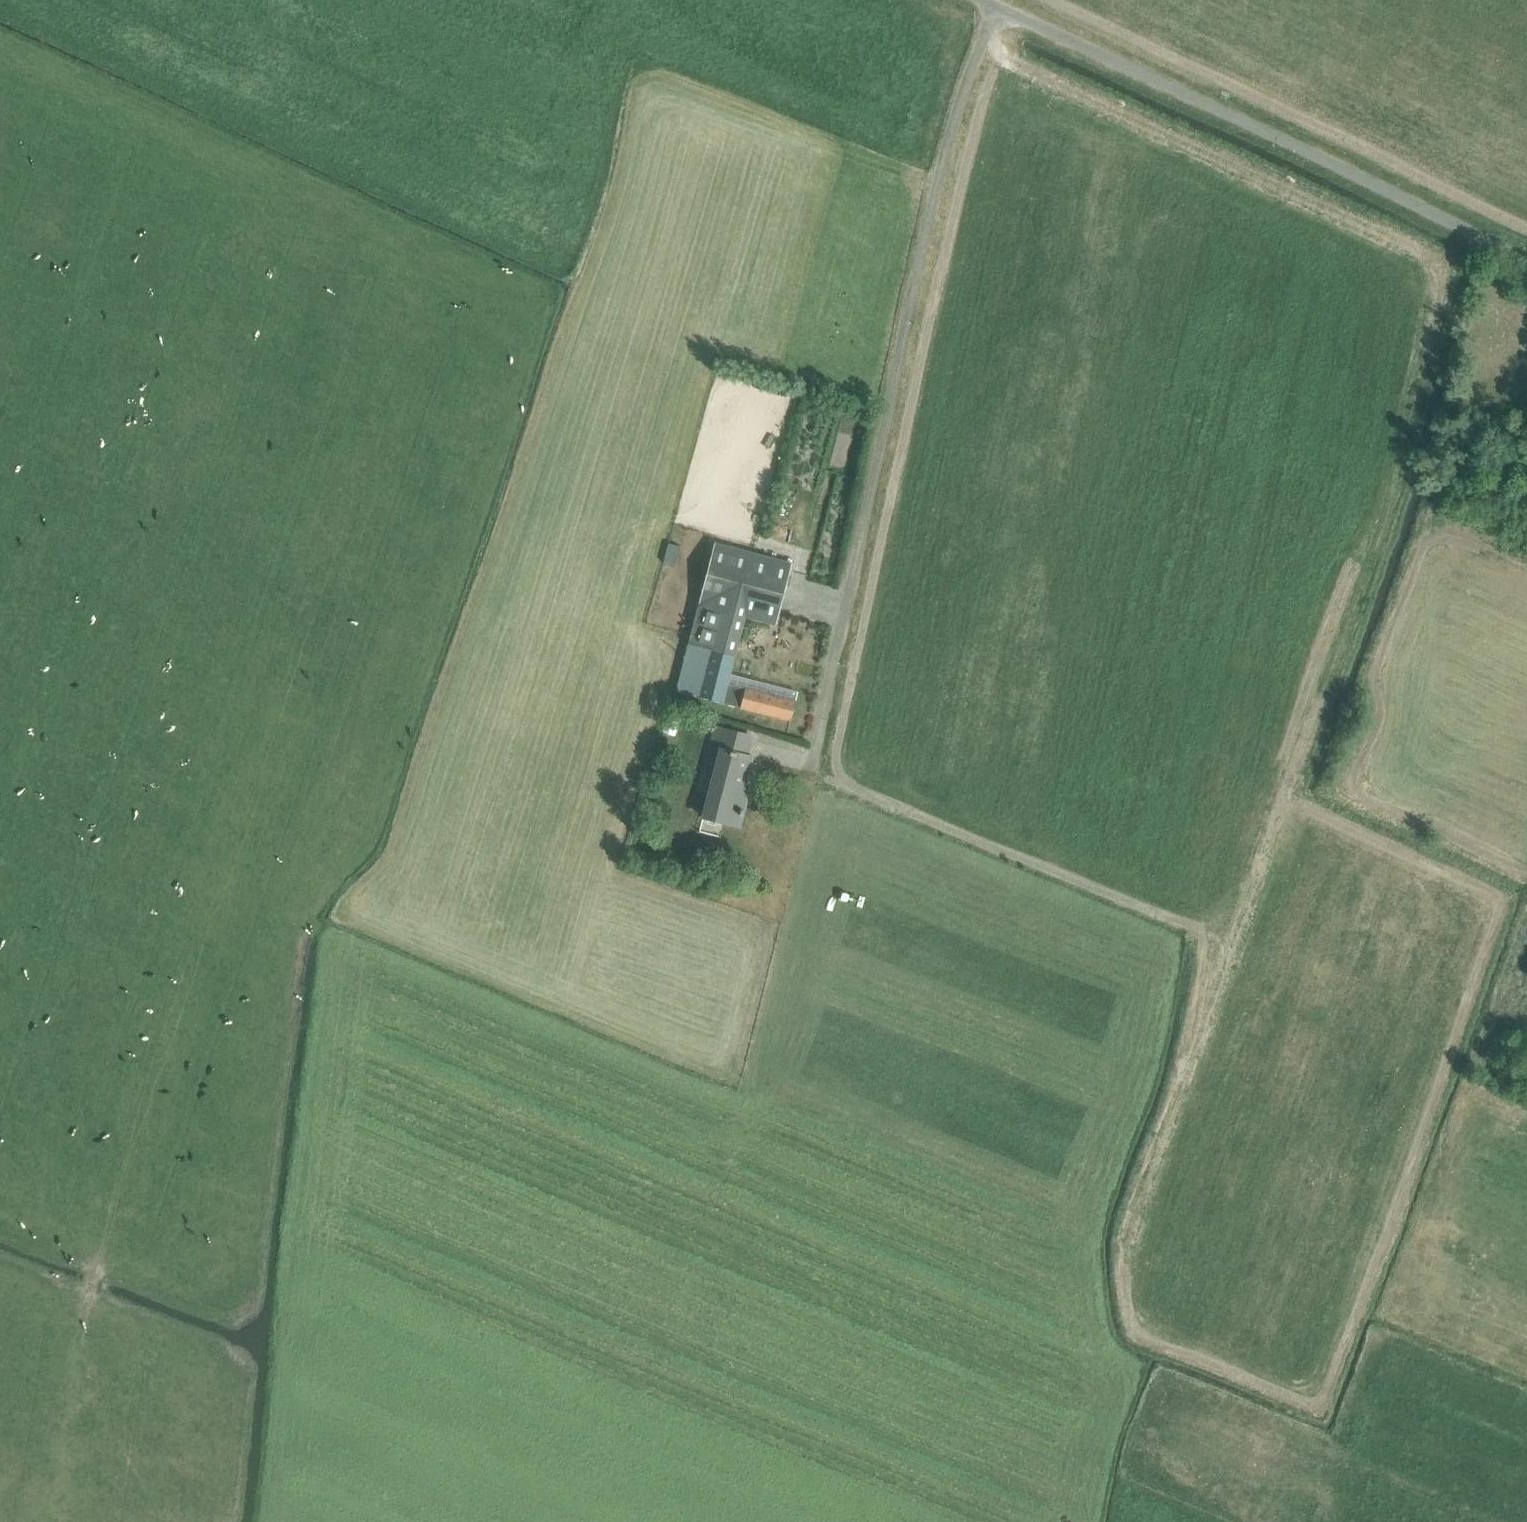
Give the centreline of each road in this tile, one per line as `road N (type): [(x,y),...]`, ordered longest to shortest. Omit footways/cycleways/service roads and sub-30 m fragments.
road 1 (unclassified): [(816,754),(928,223),(991,4)]
road 2 (unclassified): [(1526,263),(991,4)]

